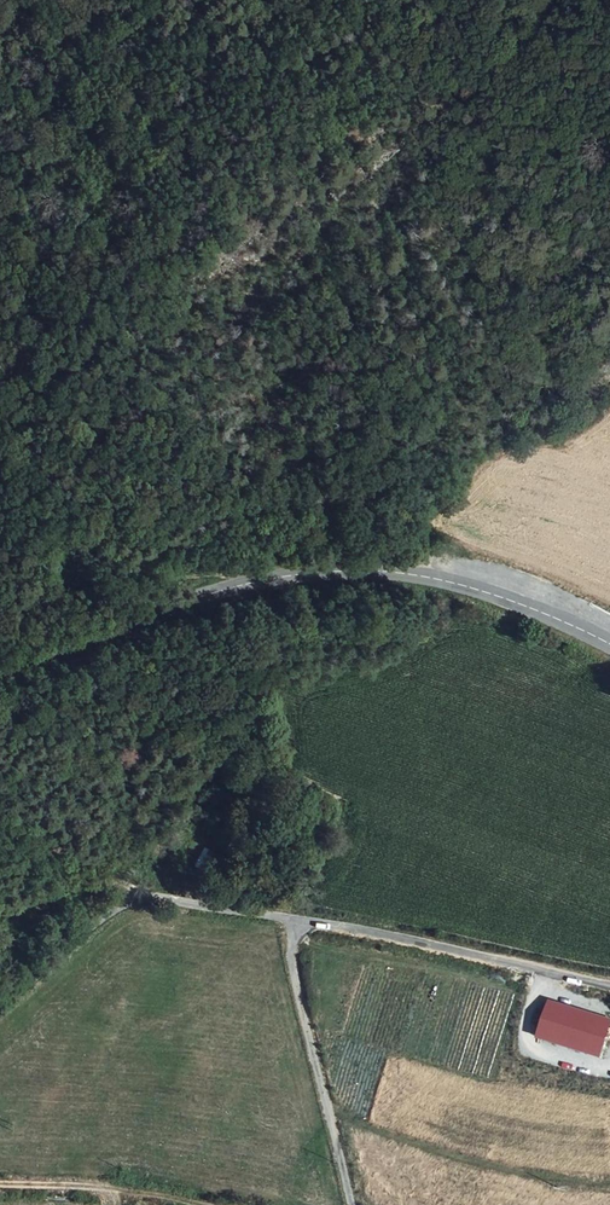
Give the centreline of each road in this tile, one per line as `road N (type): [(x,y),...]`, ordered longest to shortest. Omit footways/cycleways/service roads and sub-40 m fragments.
road 1 (unclassified): [(609,985),(296,919),(143,897),(111,911),(0,1006)]
road 2 (tertiary): [(609,647),(492,594),(437,579),(322,572),(257,583),(0,669)]
road 3 (track): [(328,1108),(483,1164),(609,1182)]
road 4 (track): [(0,1181),(106,1184),(199,1204)]
road 5 (track): [(609,1068),(533,1049),(529,1031),(547,972)]
road 6 (track): [(143,897),(114,883),(67,884),(0,916)]

